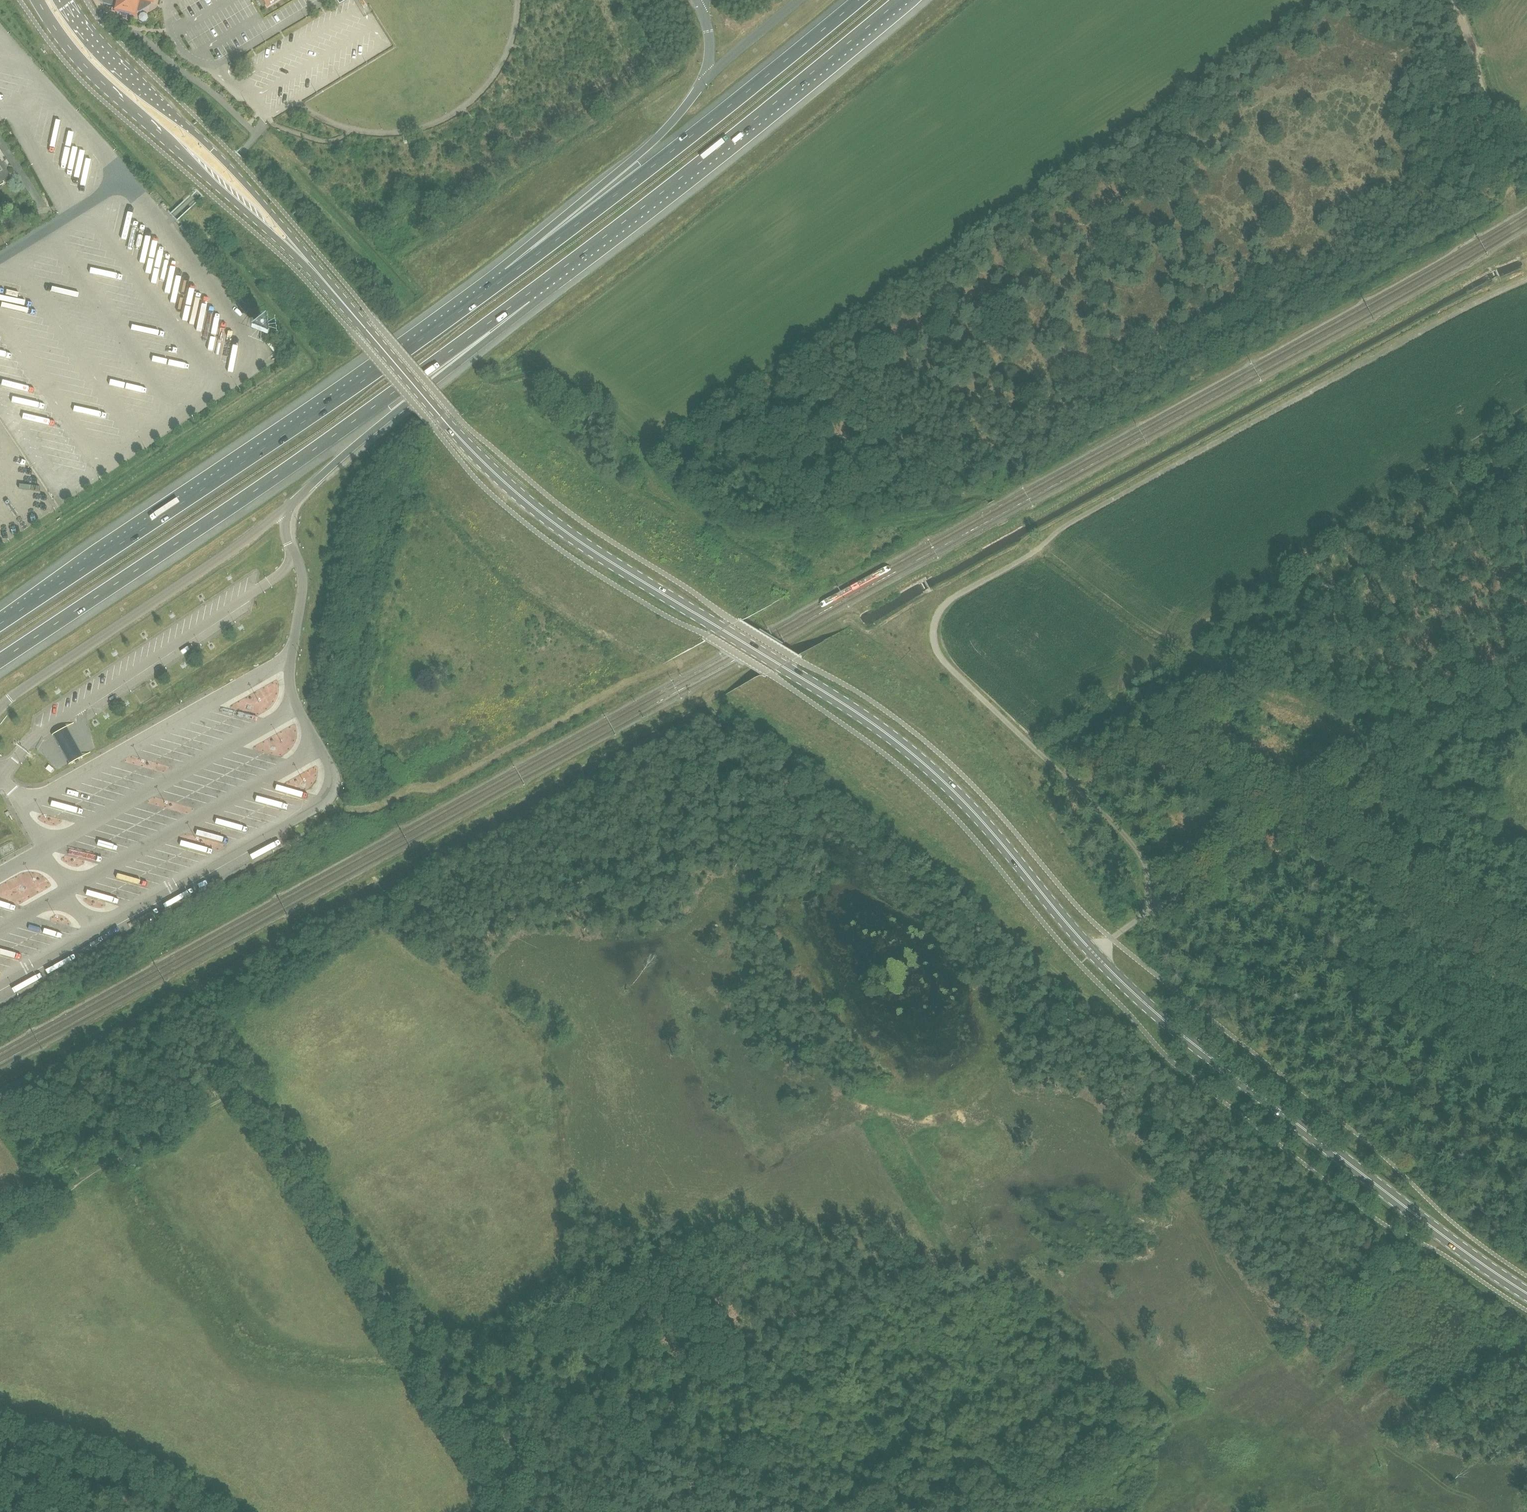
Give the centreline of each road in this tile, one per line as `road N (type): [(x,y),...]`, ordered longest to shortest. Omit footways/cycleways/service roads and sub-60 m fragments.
road 1 (secondary): [(1526,1294),(1150,1010),(904,747),(530,507),(487,469),(318,273)]
road 2 (track): [(239,1088),(180,998),(712,721),(713,691),(838,624),(934,640)]
road 3 (track): [(1526,483),(1157,726),(1526,948)]
road 4 (track): [(0,1221),(239,1088),(528,1511)]
road 5 (motorway): [(0,664),(303,462),(526,296)]
road 6 (motorway): [(511,274),(0,620)]
road 7 (track): [(1526,657),(1074,959)]
road 8 (motorway): [(526,296),(900,0)]
road 9 (motorway): [(859,0),(511,274)]
road 10 (track): [(323,801),(367,811),(443,784),(656,674),(618,643)]
road 11 (secondary): [(39,0),(100,79),(318,273)]
road 12 (secondary): [(318,273),(231,169),(105,53),(65,0)]
road 13 (motorway): [(286,509),(511,322),(526,296)]
road 14 (motorway): [(711,76),(668,129),(540,235),(511,274)]
road 15 (track): [(1458,0),(1510,192)]

